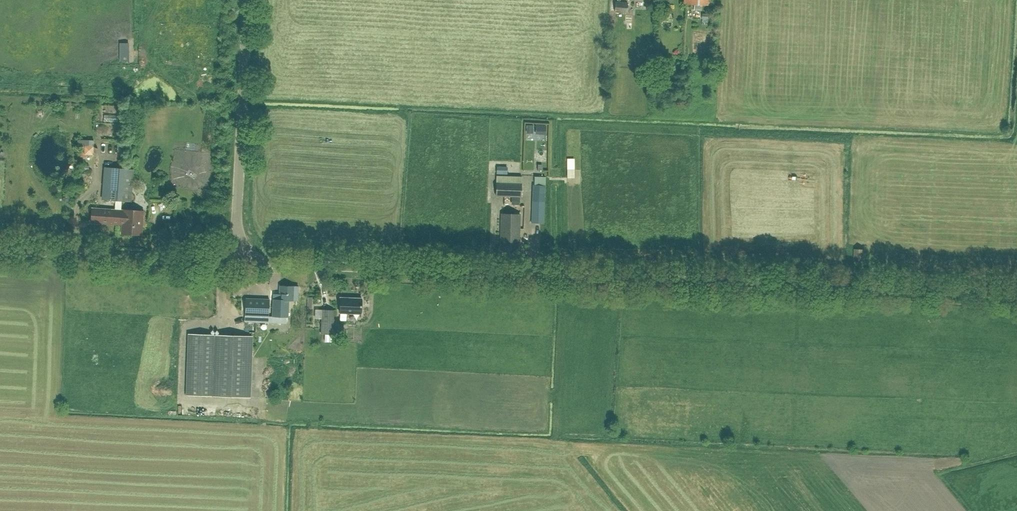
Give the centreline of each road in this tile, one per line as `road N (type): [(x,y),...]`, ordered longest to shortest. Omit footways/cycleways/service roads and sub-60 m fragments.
road 1 (tertiary): [(1016,297),(235,262)]
road 2 (tertiary): [(235,262),(246,0)]
road 3 (unclassified): [(235,262),(0,252)]

